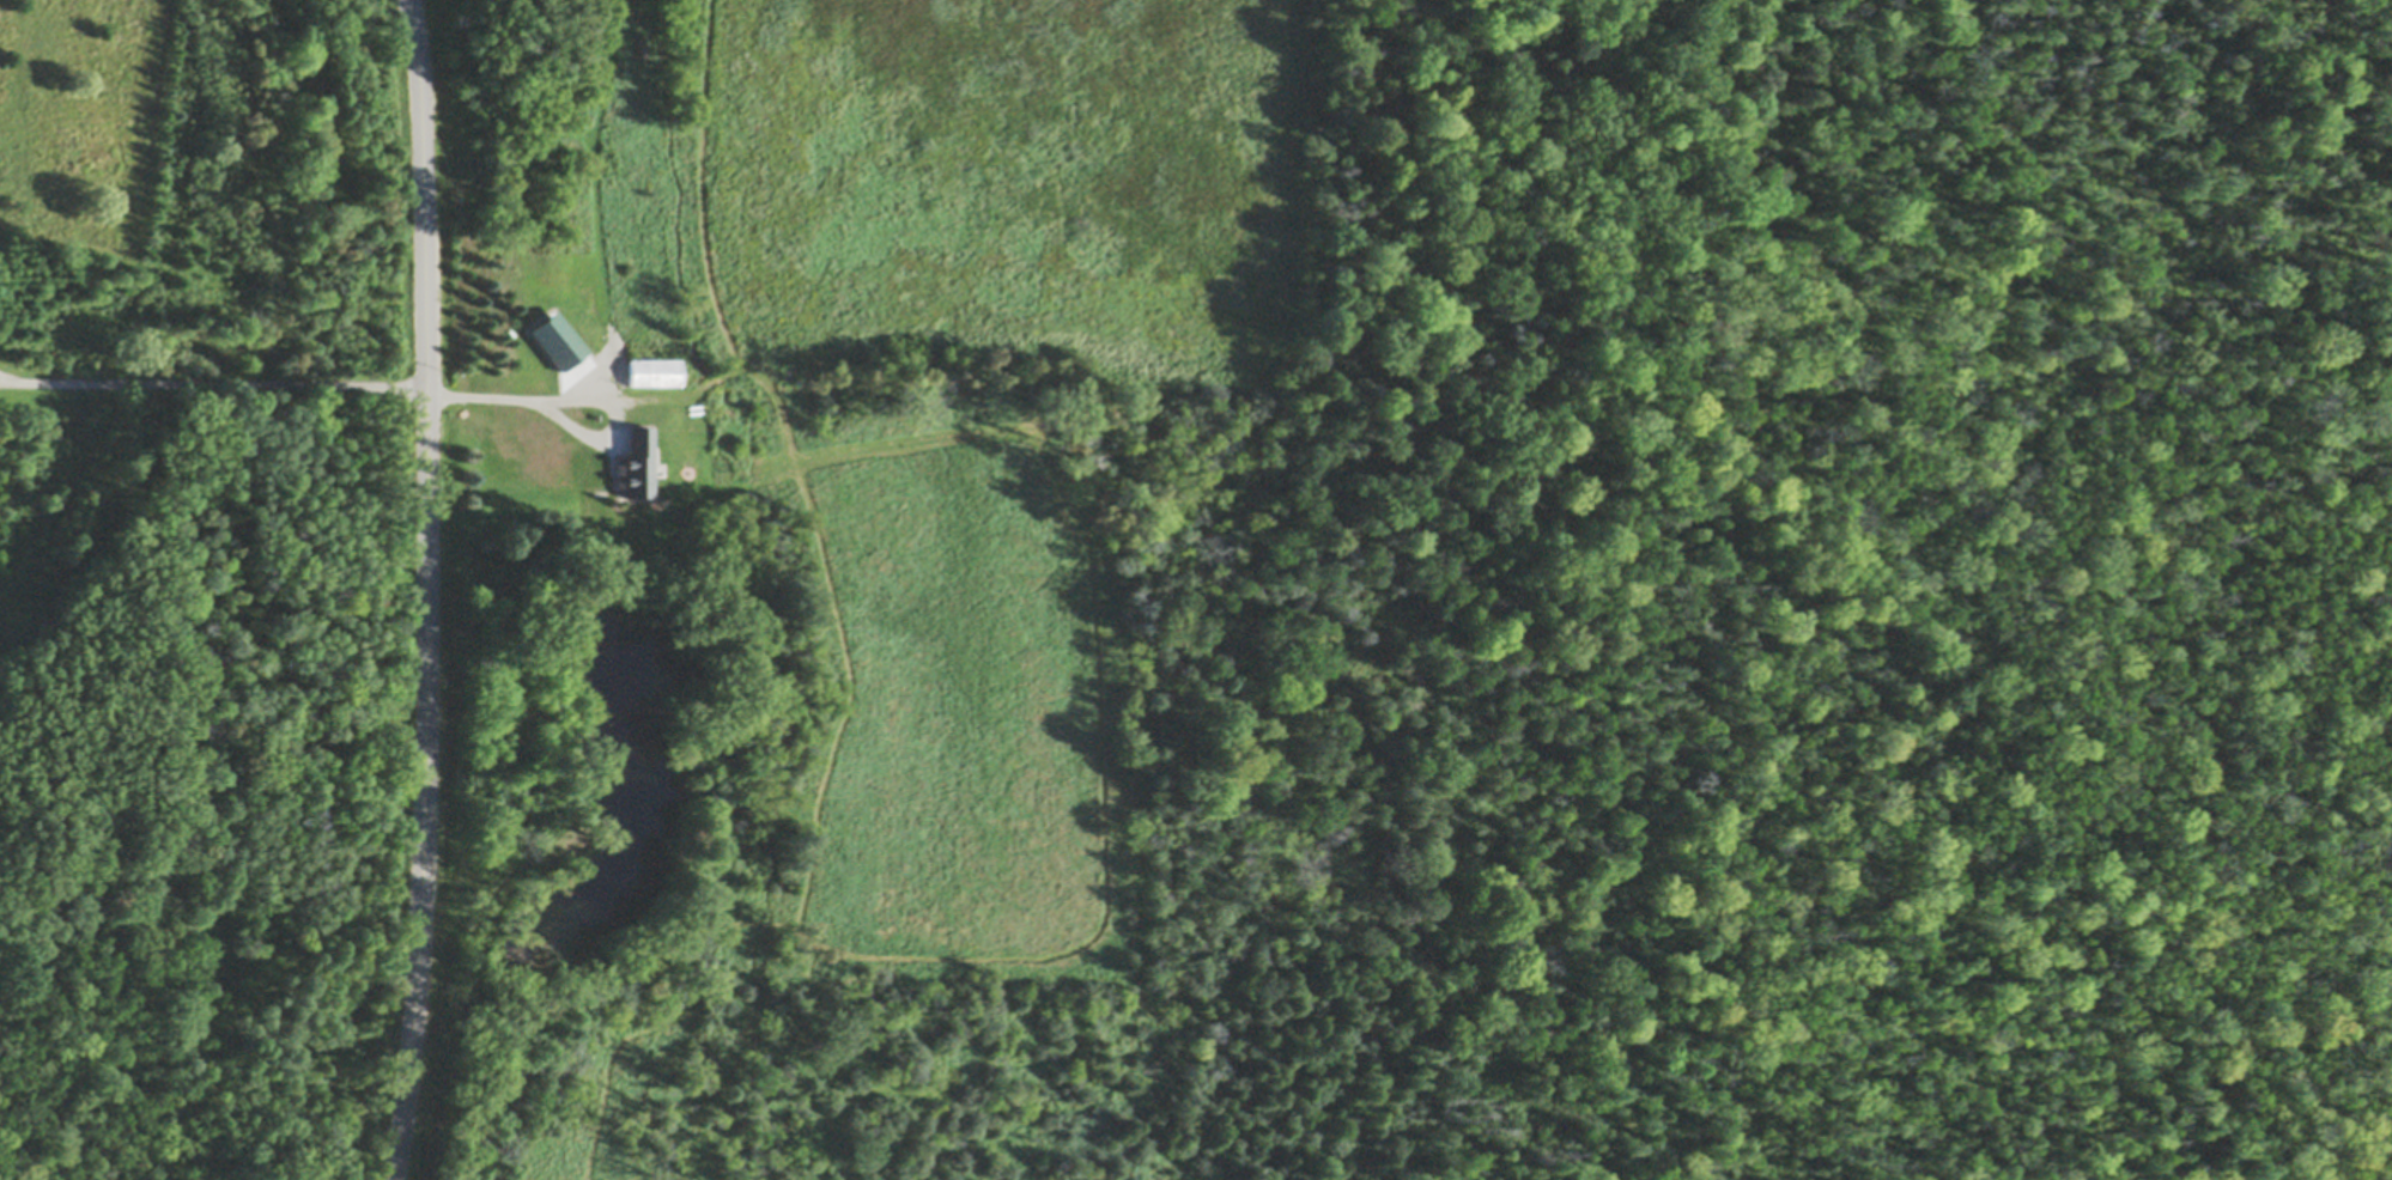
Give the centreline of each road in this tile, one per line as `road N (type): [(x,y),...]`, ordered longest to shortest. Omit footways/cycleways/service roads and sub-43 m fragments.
road 1 (residential): [(410,0),(424,123),(427,645),(421,902),(394,1179)]

